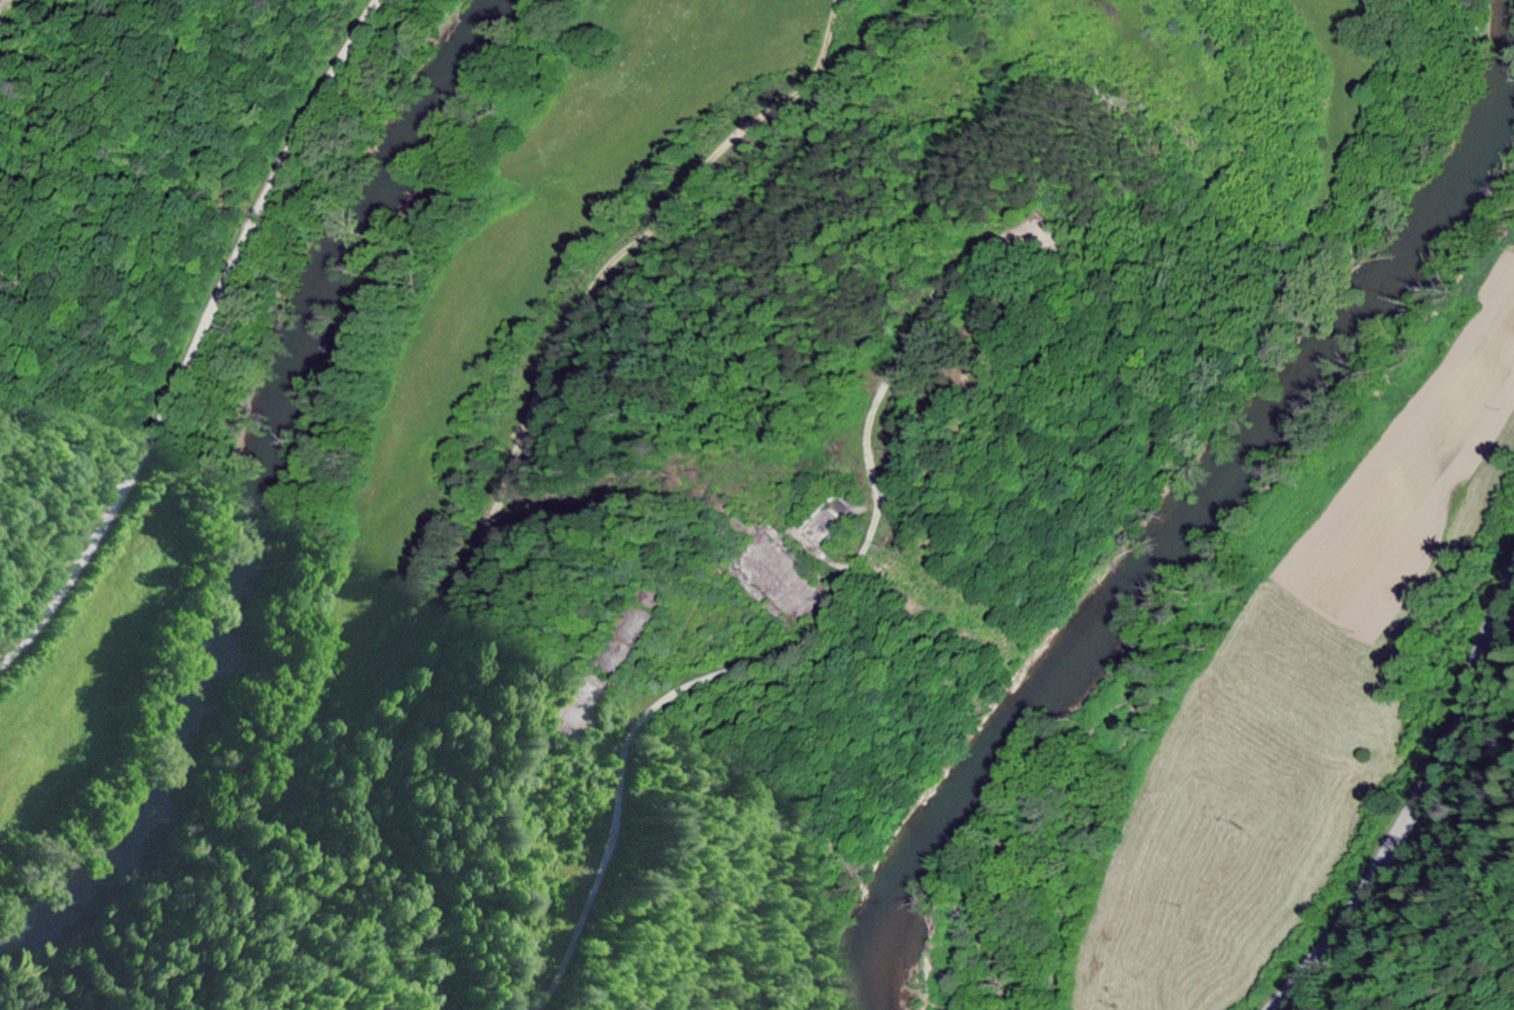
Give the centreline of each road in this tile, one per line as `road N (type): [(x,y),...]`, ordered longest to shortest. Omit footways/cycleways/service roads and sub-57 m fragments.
road 1 (residential): [(378,0),(259,202),(145,454),(51,606),(0,660)]
road 2 (residential): [(515,1009),(550,977),(573,935),(634,754),(714,695),(798,665),(838,610),(833,589),(782,544)]
road 3 (residential): [(1513,576),(1429,786),(1351,916),(1275,1009)]

